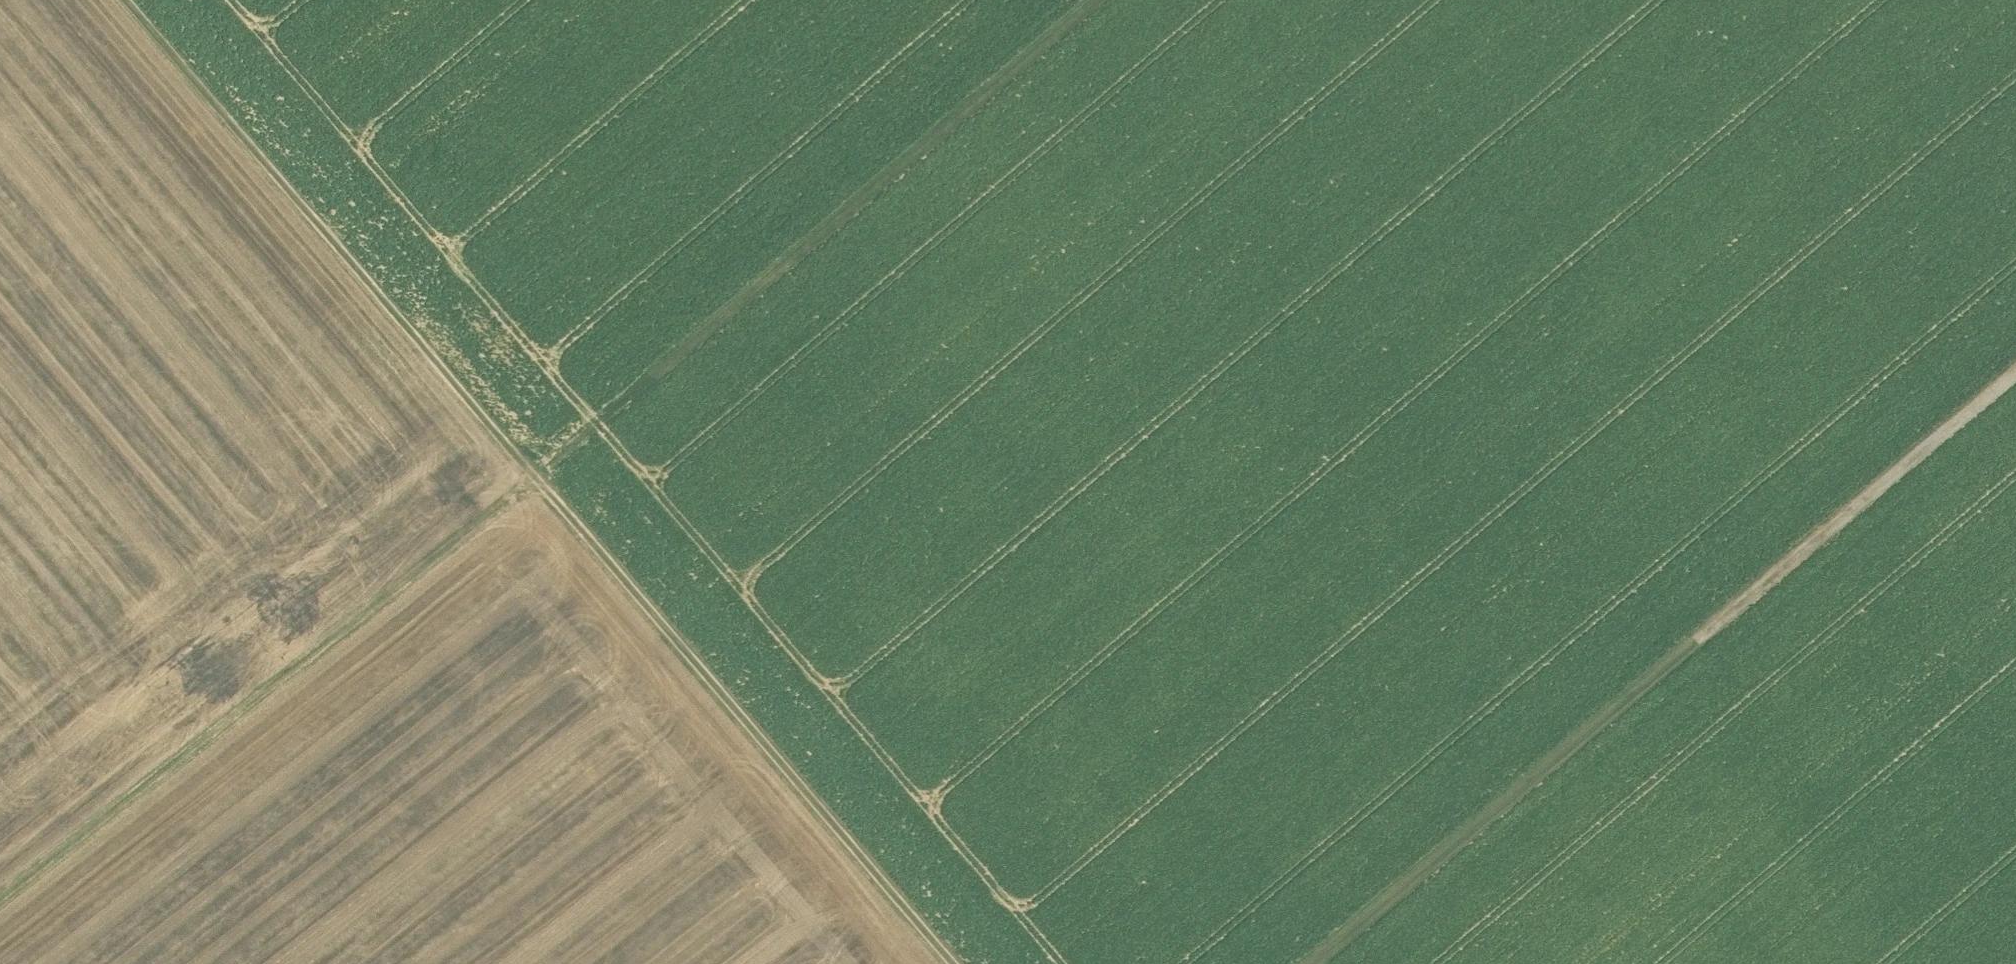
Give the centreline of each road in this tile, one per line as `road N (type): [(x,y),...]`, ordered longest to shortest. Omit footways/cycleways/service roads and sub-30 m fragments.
road 1 (track): [(956,963),(125,0)]
road 2 (track): [(2015,370),(1311,963)]
road 3 (track): [(1100,0),(534,477)]
road 4 (track): [(0,900),(534,477)]

